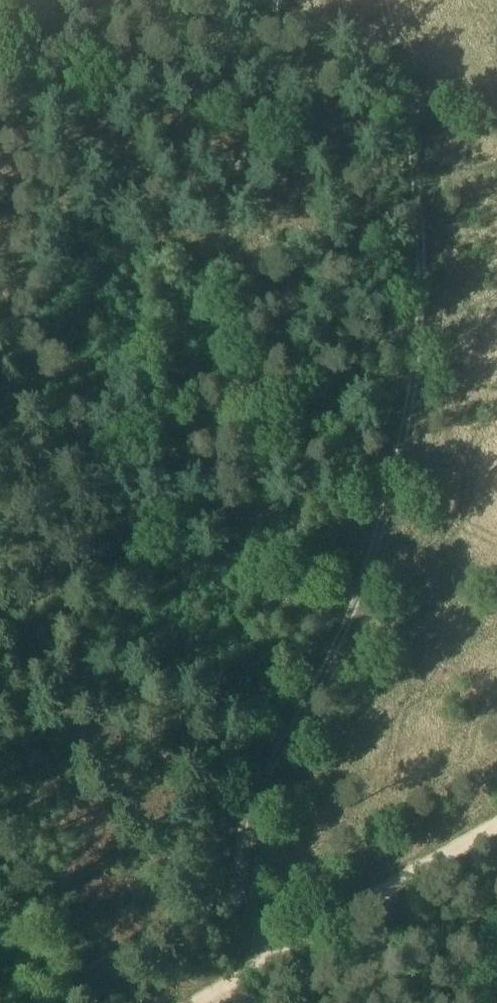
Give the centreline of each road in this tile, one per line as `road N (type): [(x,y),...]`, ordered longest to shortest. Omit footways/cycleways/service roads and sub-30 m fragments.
road 1 (track): [(279,972),(252,908),(244,830),(354,610),(399,453),(420,327),(412,113),(387,0)]
road 2 (track): [(496,845),(279,972)]
road 3 (track): [(0,98),(172,0)]
road 4 (track): [(295,0),(407,71)]

